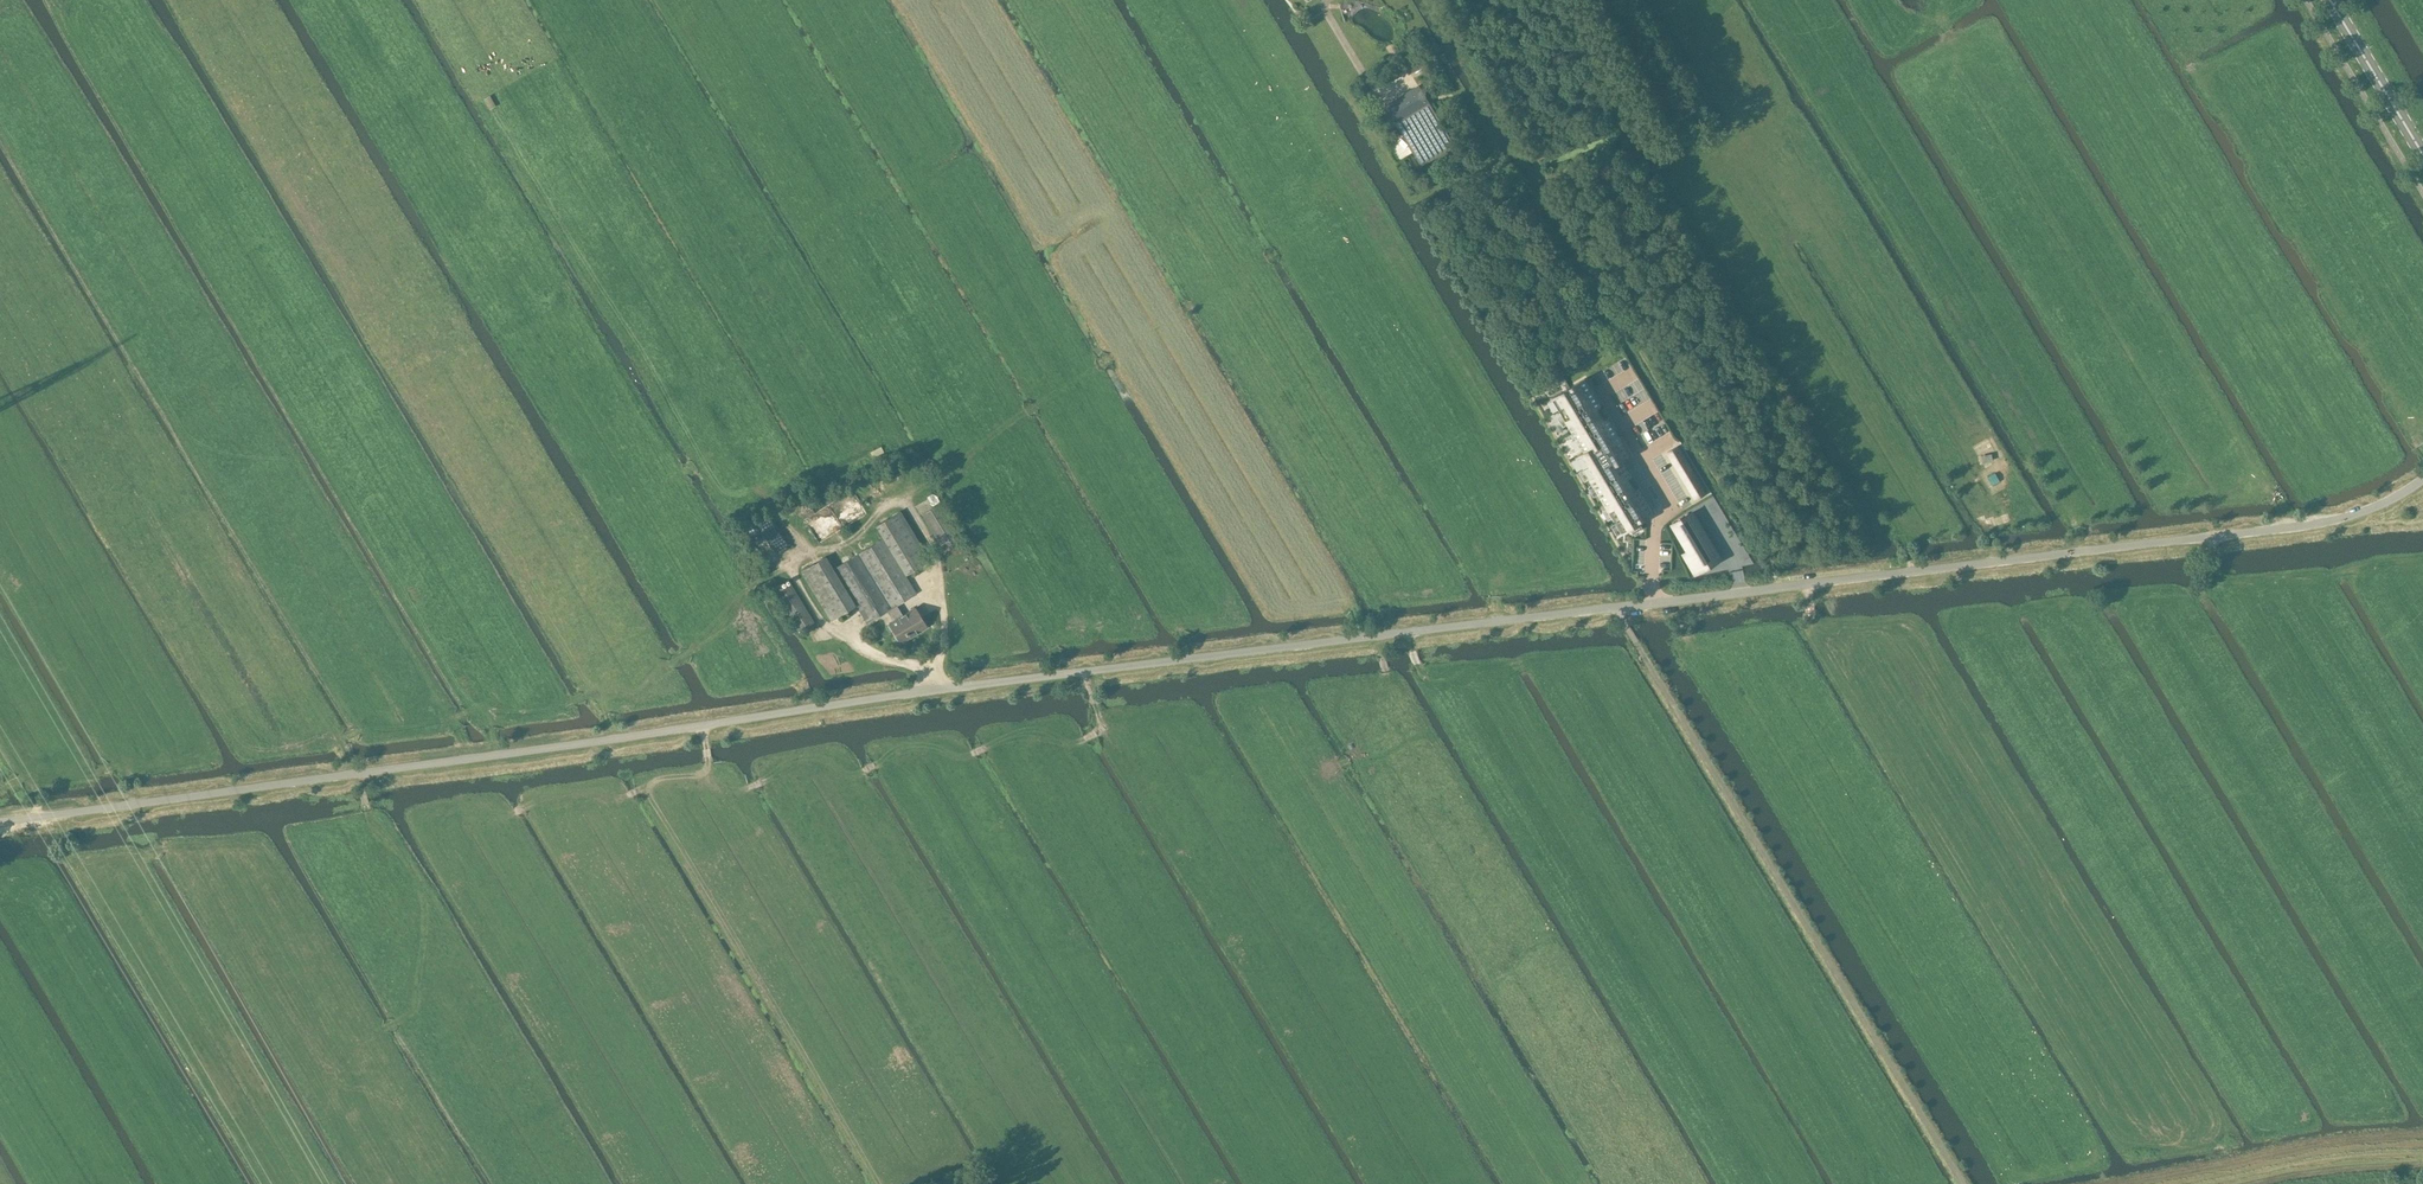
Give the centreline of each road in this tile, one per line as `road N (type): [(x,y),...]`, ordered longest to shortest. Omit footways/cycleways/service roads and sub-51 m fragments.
road 1 (unclassified): [(0,825),(934,690),(1618,607)]
road 2 (unclassified): [(1618,607),(2321,526),(2372,511),(2422,482)]
road 3 (unclassified): [(1959,1183),(1618,607)]
road 4 (track): [(702,726),(708,772),(659,783),(663,821),(879,1183)]
road 5 (track): [(2003,619),(2261,588)]
road 6 (track): [(2422,1150),(2196,1183)]
road 7 (secondary): [(2330,0),(2422,154)]

